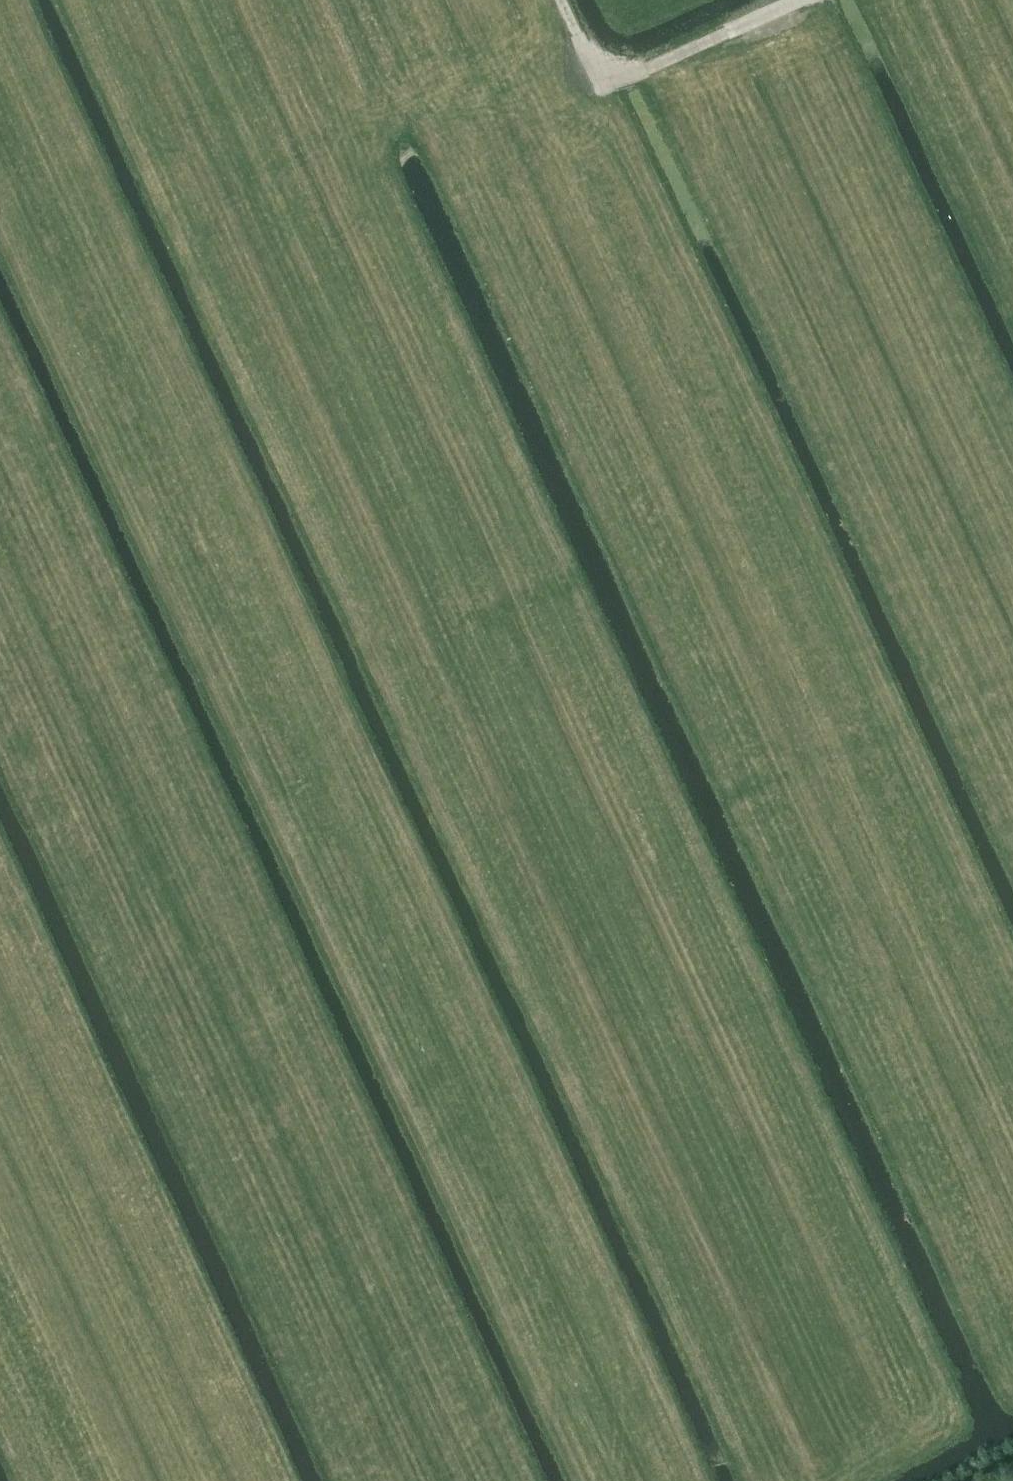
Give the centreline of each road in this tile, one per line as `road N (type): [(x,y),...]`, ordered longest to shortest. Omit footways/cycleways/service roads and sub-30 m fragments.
road 1 (track): [(797,0),(602,88),(560,0)]

